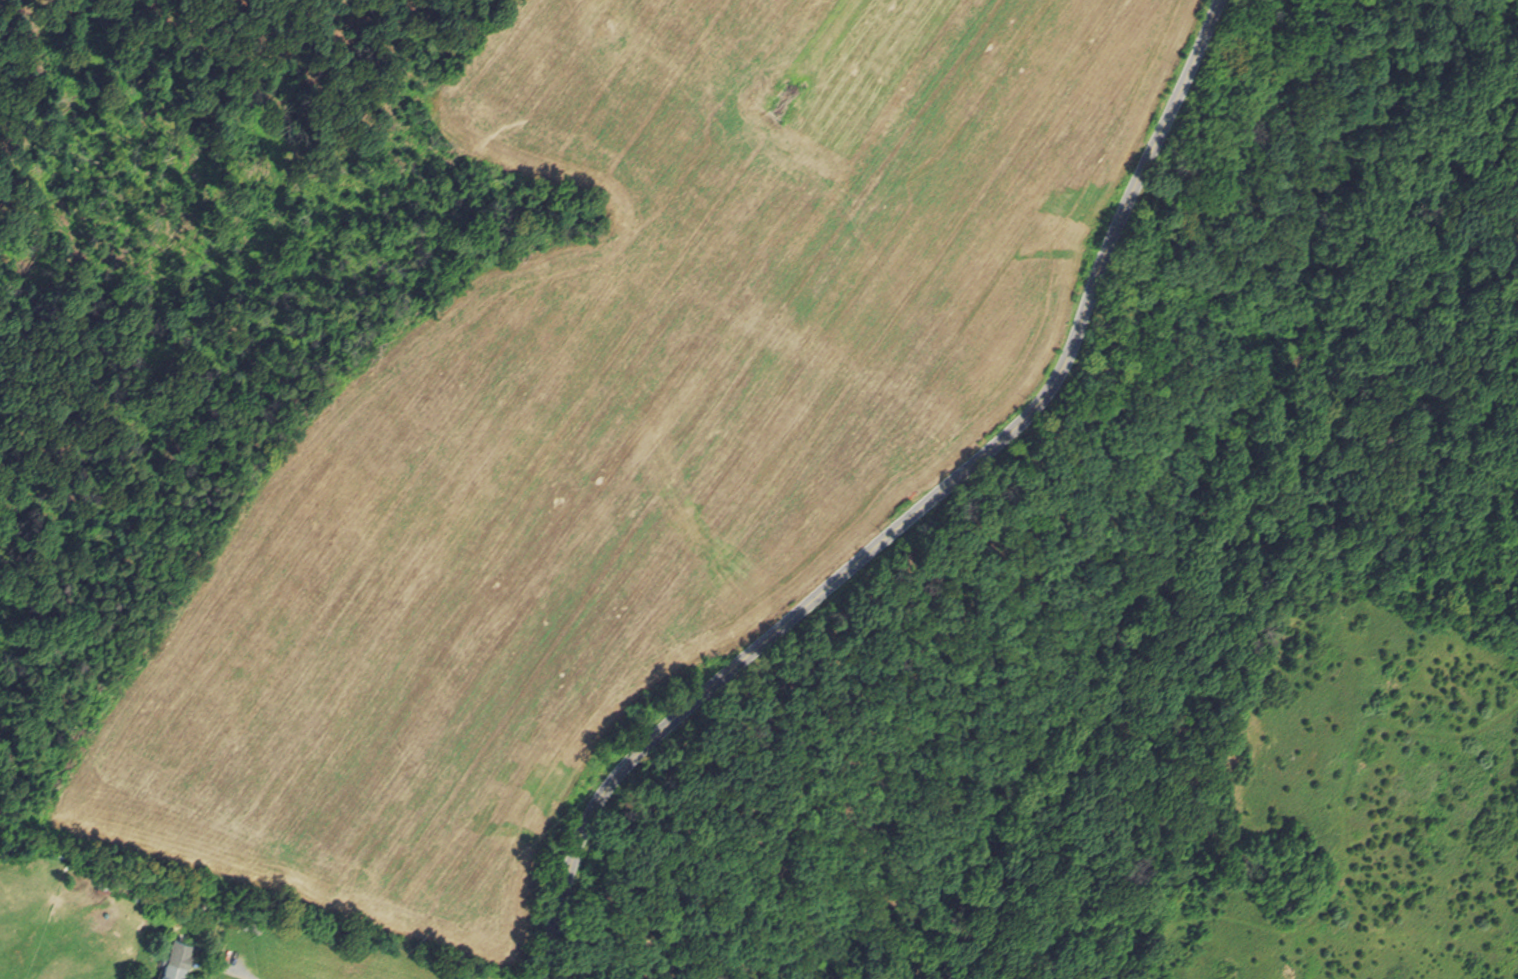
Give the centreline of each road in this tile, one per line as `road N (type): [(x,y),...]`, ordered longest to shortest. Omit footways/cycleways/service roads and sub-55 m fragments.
road 1 (secondary): [(538,978),(570,865),(609,783),(1032,411),(1053,382),(1219,0)]

